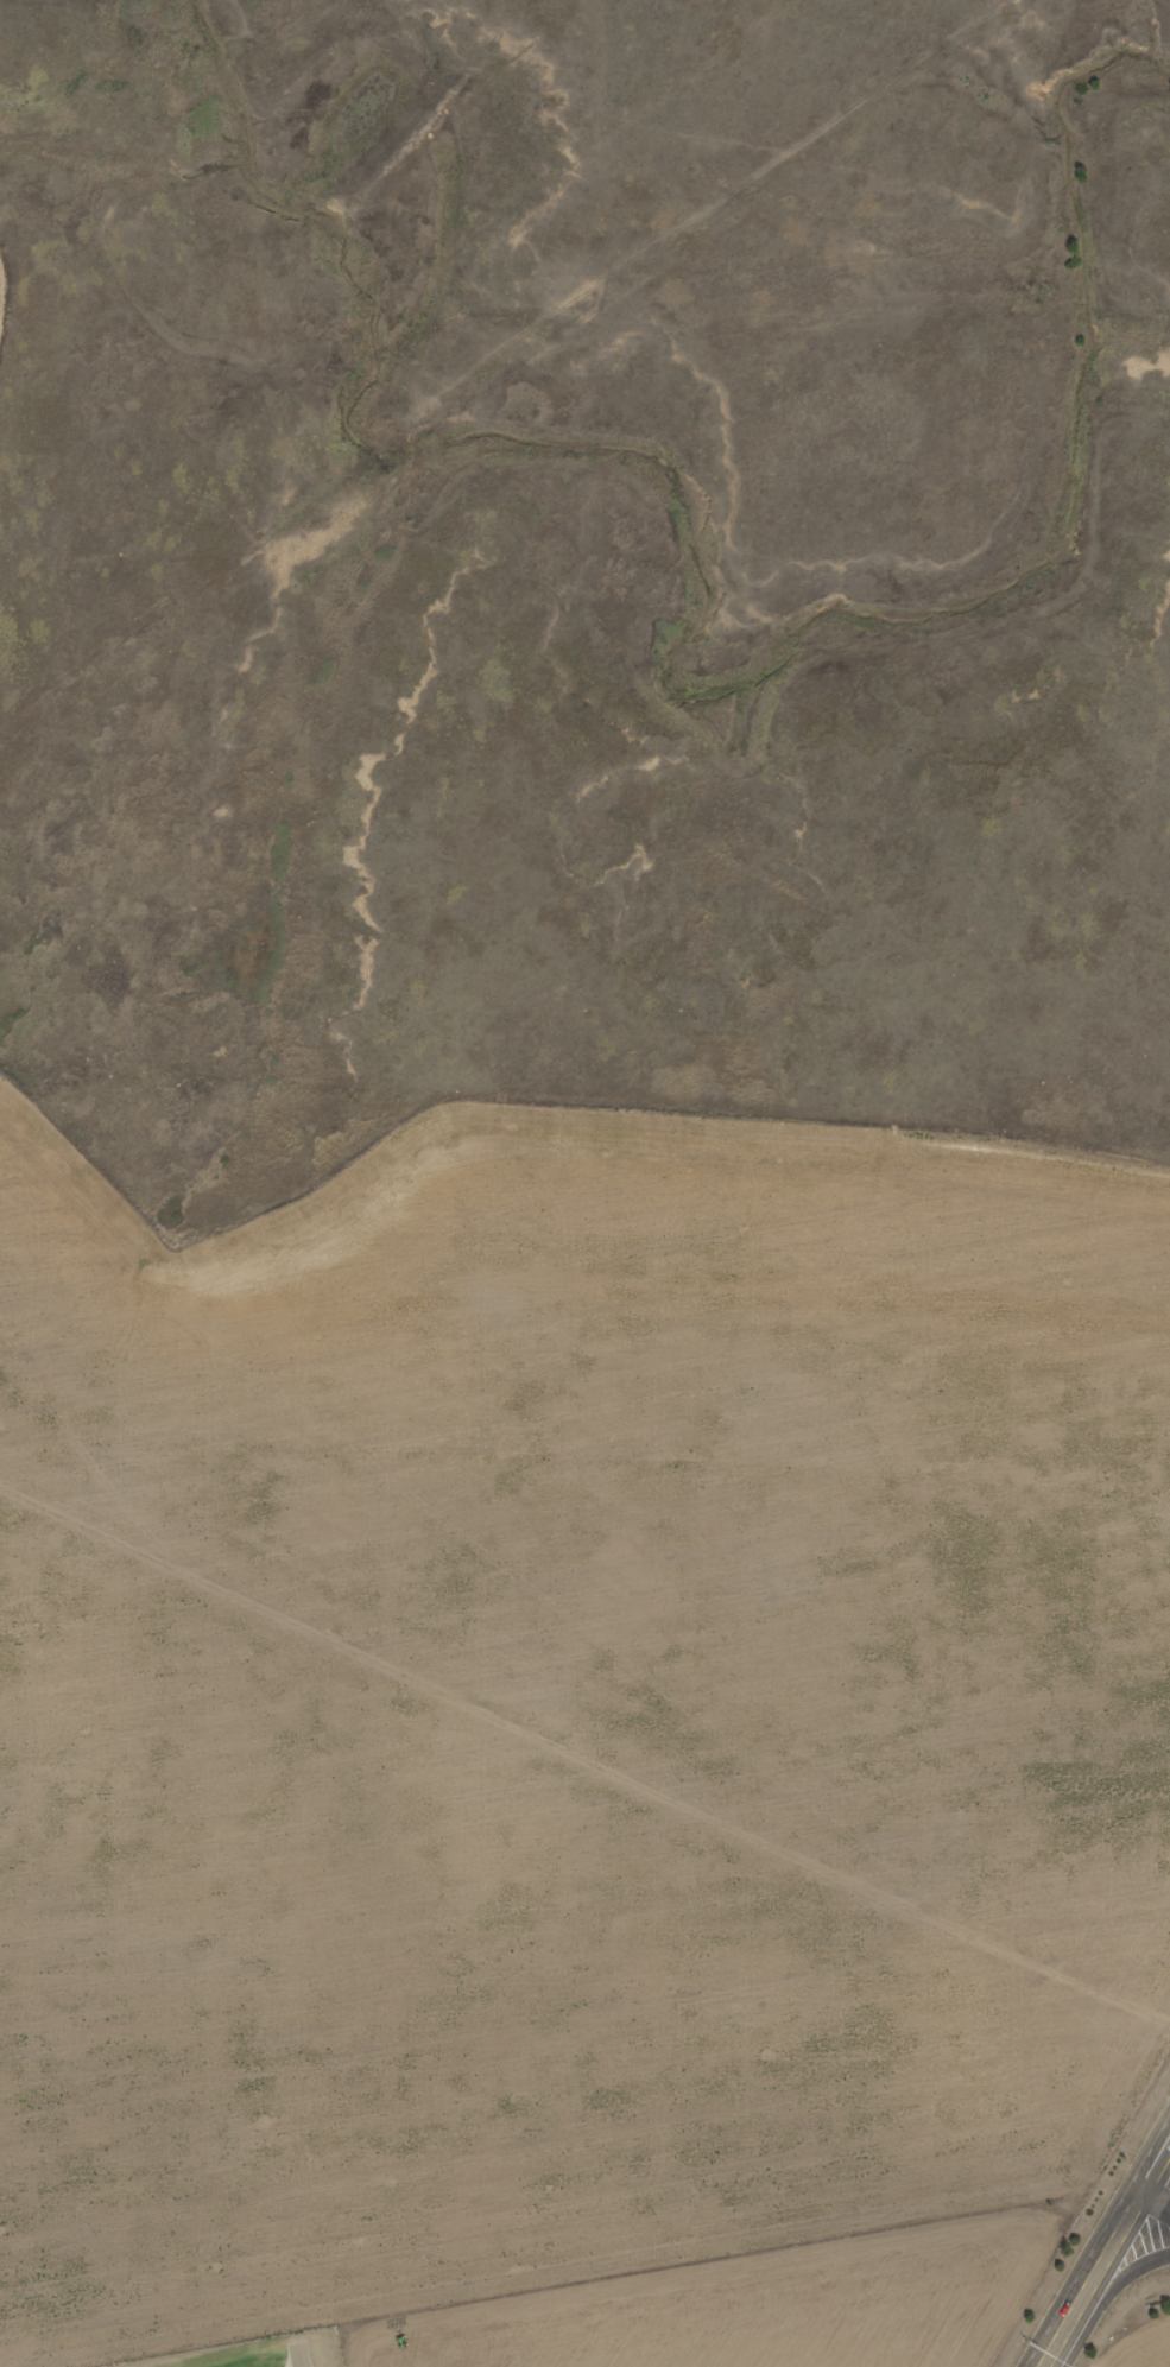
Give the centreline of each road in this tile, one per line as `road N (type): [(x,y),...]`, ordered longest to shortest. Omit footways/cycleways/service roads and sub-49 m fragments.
road 1 (primary): [(1043,2366),(1146,2189)]

